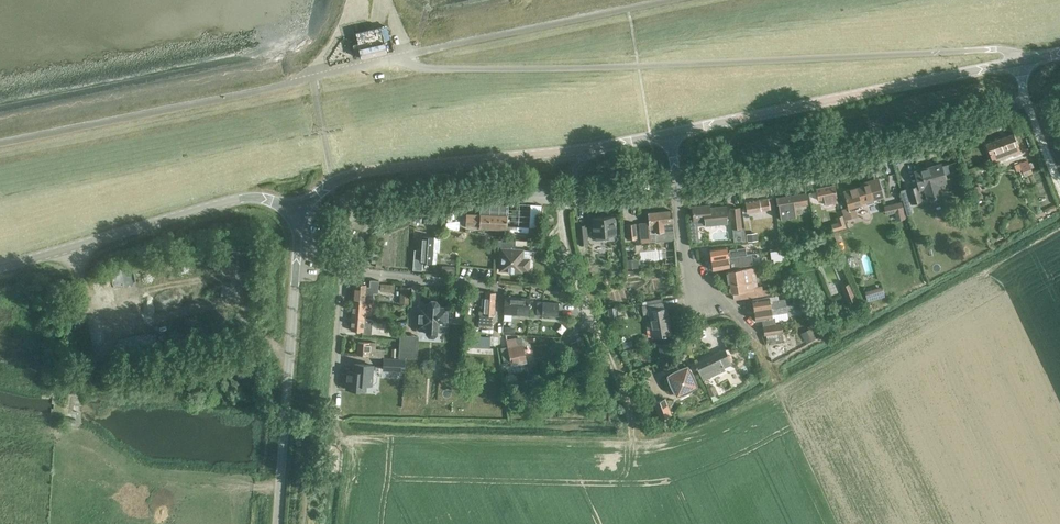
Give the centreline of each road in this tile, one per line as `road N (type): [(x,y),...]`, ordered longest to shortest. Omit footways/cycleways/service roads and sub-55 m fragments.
road 1 (residential): [(333,421),(348,258),(377,220),(492,197),(588,201),(677,190)]
road 2 (residential): [(677,190),(820,170),(991,117),(1025,102),(1017,61)]
road 3 (tertiary): [(299,211),(334,181),(358,174),(668,134)]
road 4 (tertiary): [(668,134),(1017,61)]
road 5 (tertiary): [(299,211),(276,523)]
road 6 (tertiary): [(0,268),(241,197),(299,211)]
road 7 (track): [(632,434),(619,377),(570,265),(563,202)]
road 8 (residential): [(777,380),(746,319),(699,291),(689,274),(677,190)]

